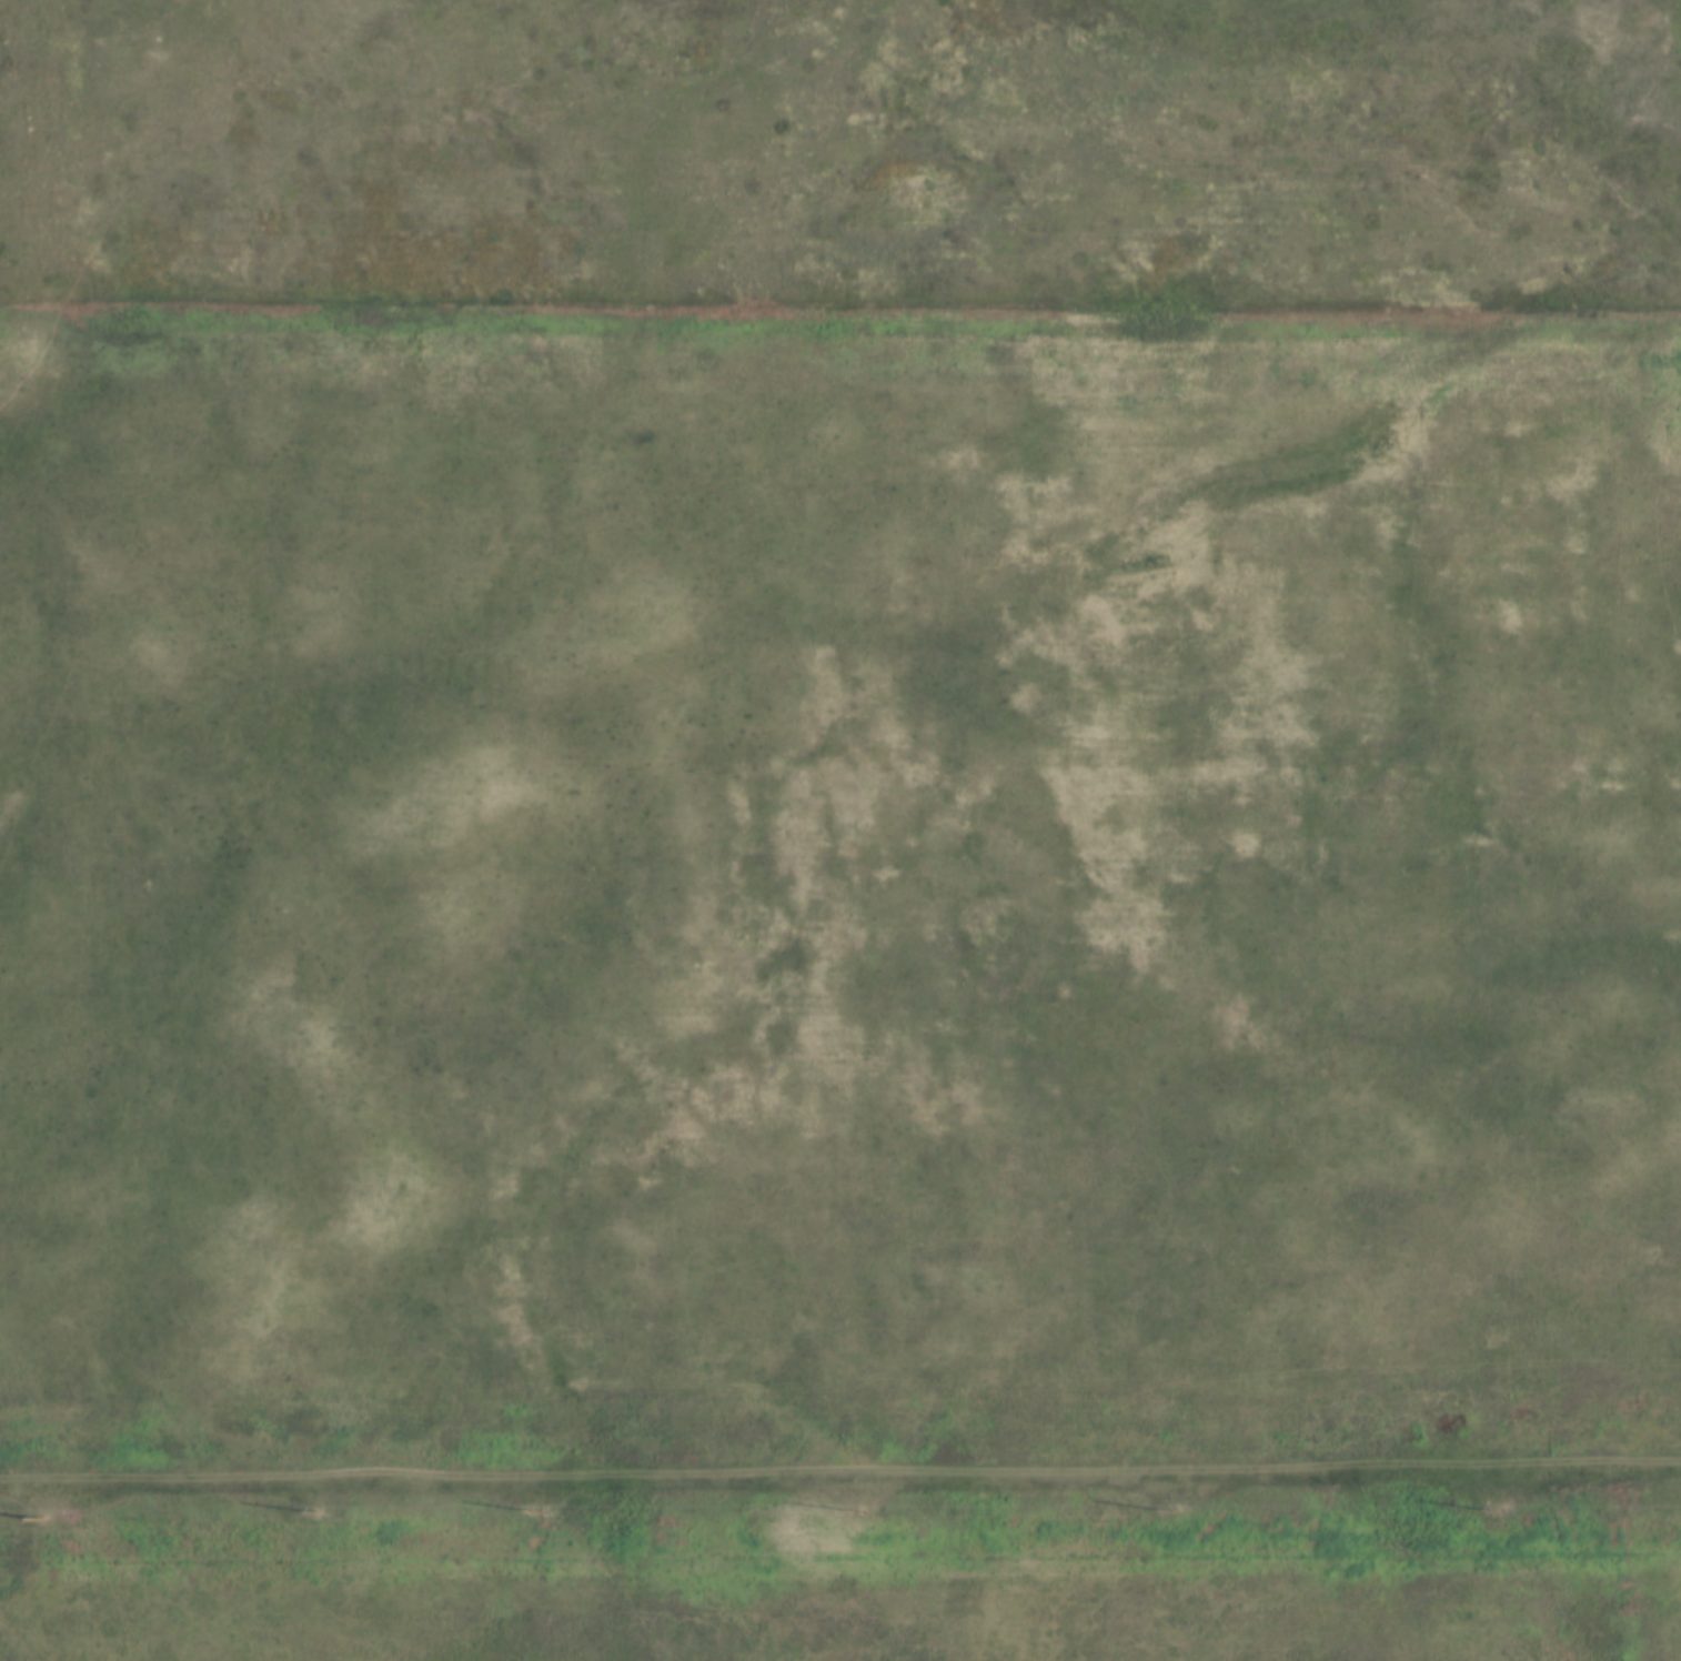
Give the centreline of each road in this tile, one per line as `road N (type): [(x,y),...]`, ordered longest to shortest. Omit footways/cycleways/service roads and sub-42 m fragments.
road 1 (track): [(1680,304),(1291,304),(1184,292),(923,301),(0,295)]
road 2 (track): [(0,1479),(1680,1460)]
road 3 (track): [(1121,0),(1195,40),(1232,49),(1411,23),(1471,31),(1508,49),(1590,121),(1680,147)]

